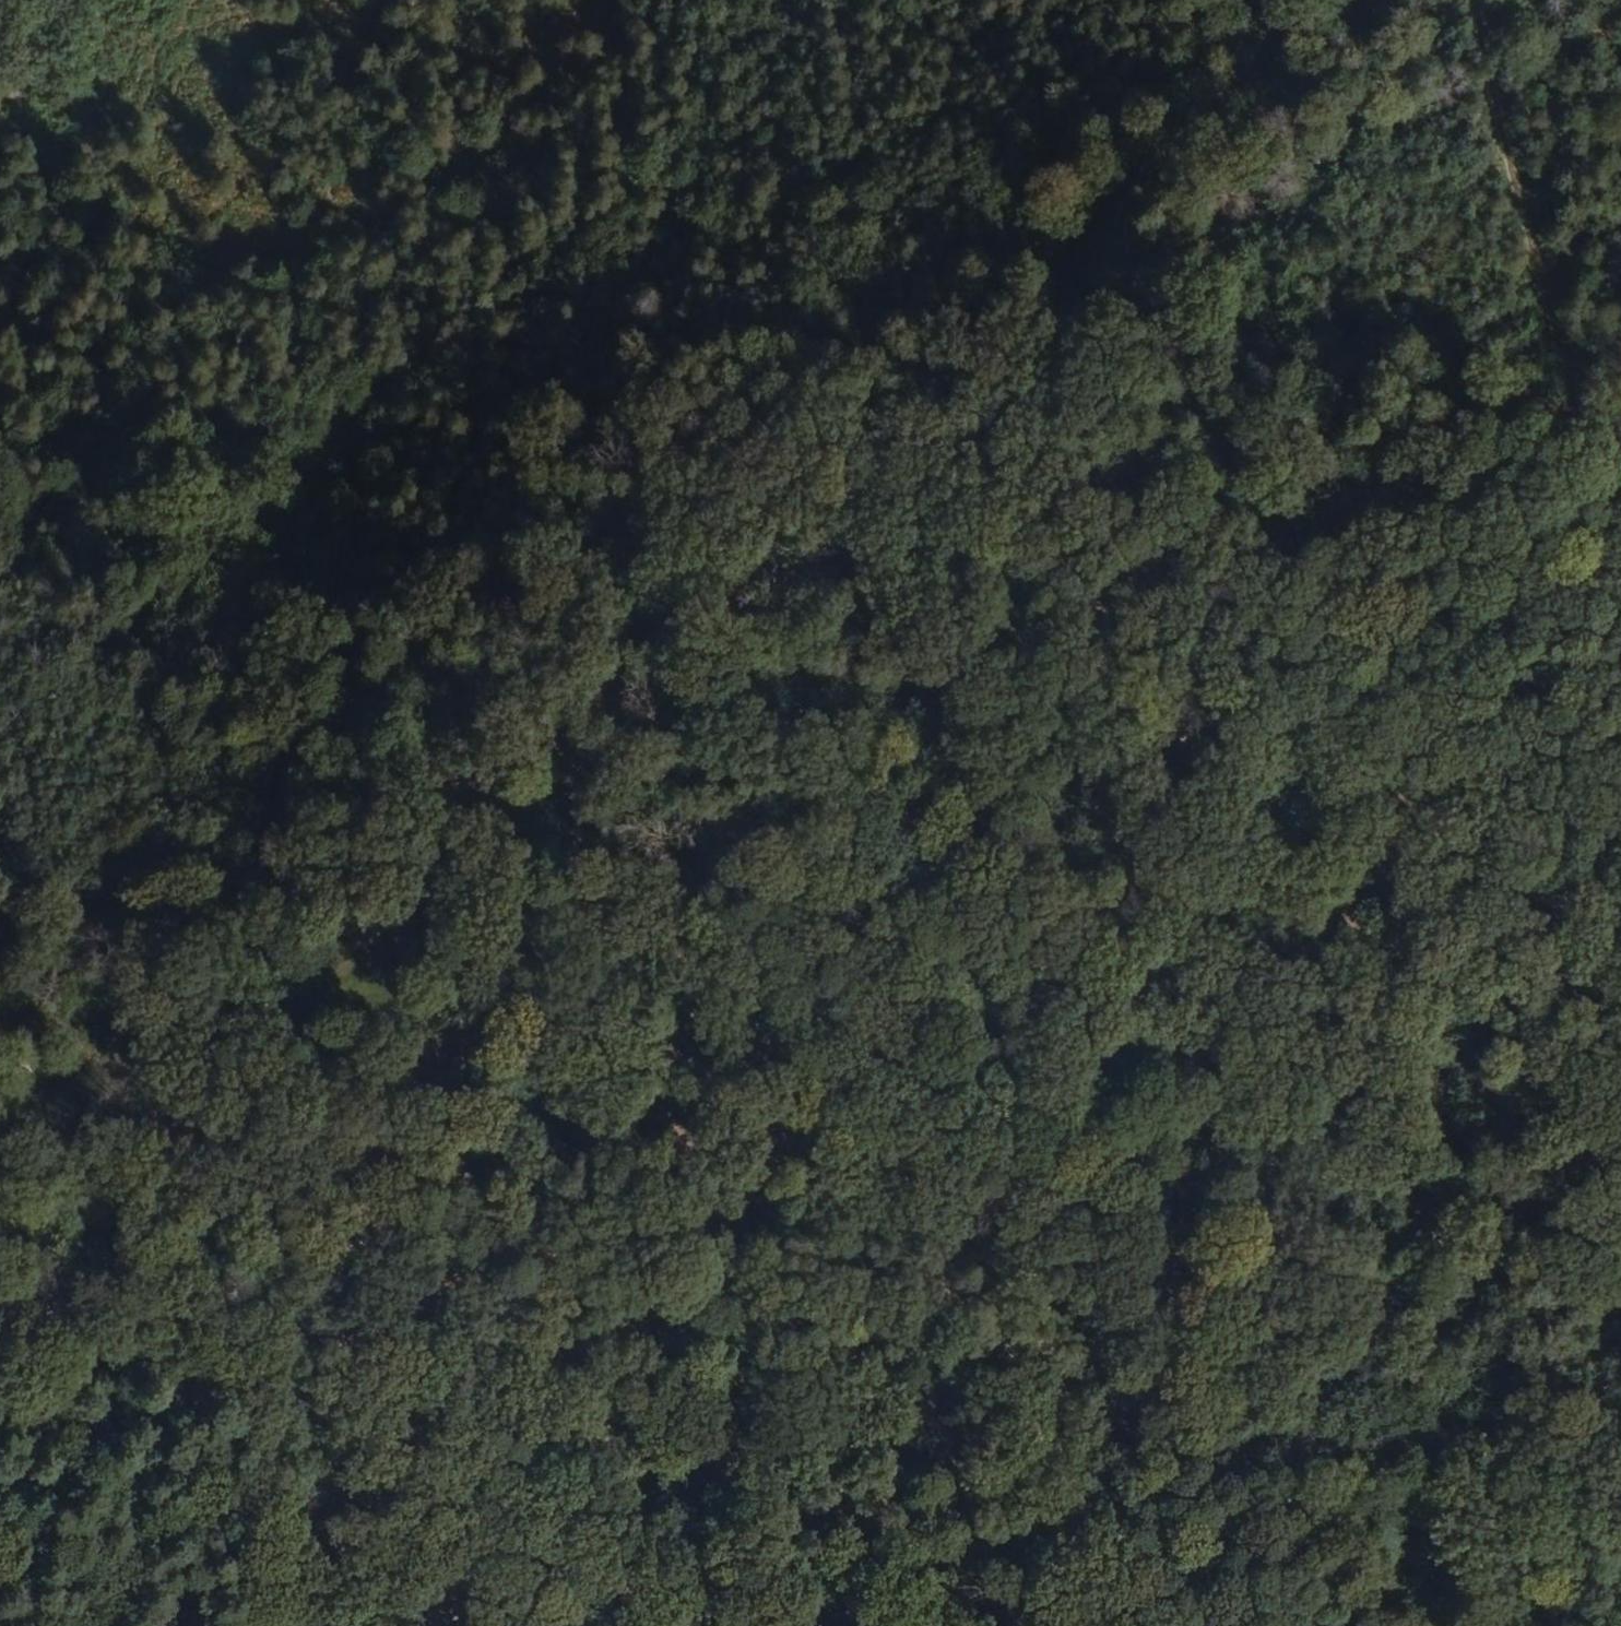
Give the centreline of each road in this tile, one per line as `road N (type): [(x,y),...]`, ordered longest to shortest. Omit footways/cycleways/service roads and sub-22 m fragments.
road 1 (track): [(260,1625),(278,980),(1620,1171)]
road 2 (track): [(1620,597),(1473,0)]
road 3 (track): [(1620,1405),(1468,1625)]

